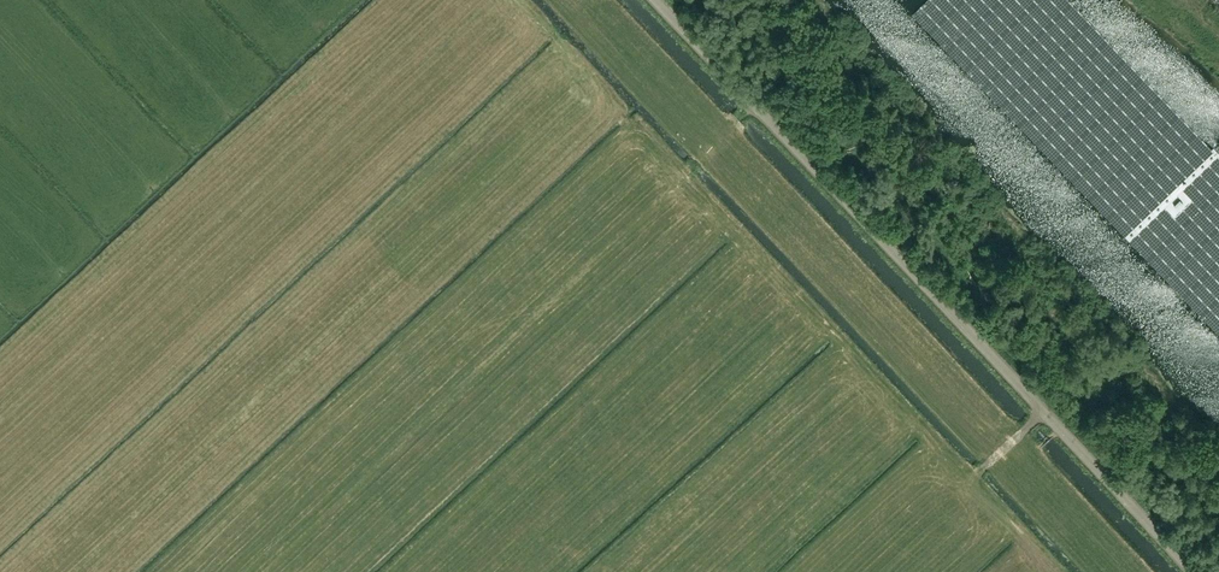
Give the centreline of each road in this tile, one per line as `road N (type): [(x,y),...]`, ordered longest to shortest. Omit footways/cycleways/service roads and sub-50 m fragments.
road 1 (unclassified): [(1193,571),(656,0)]

